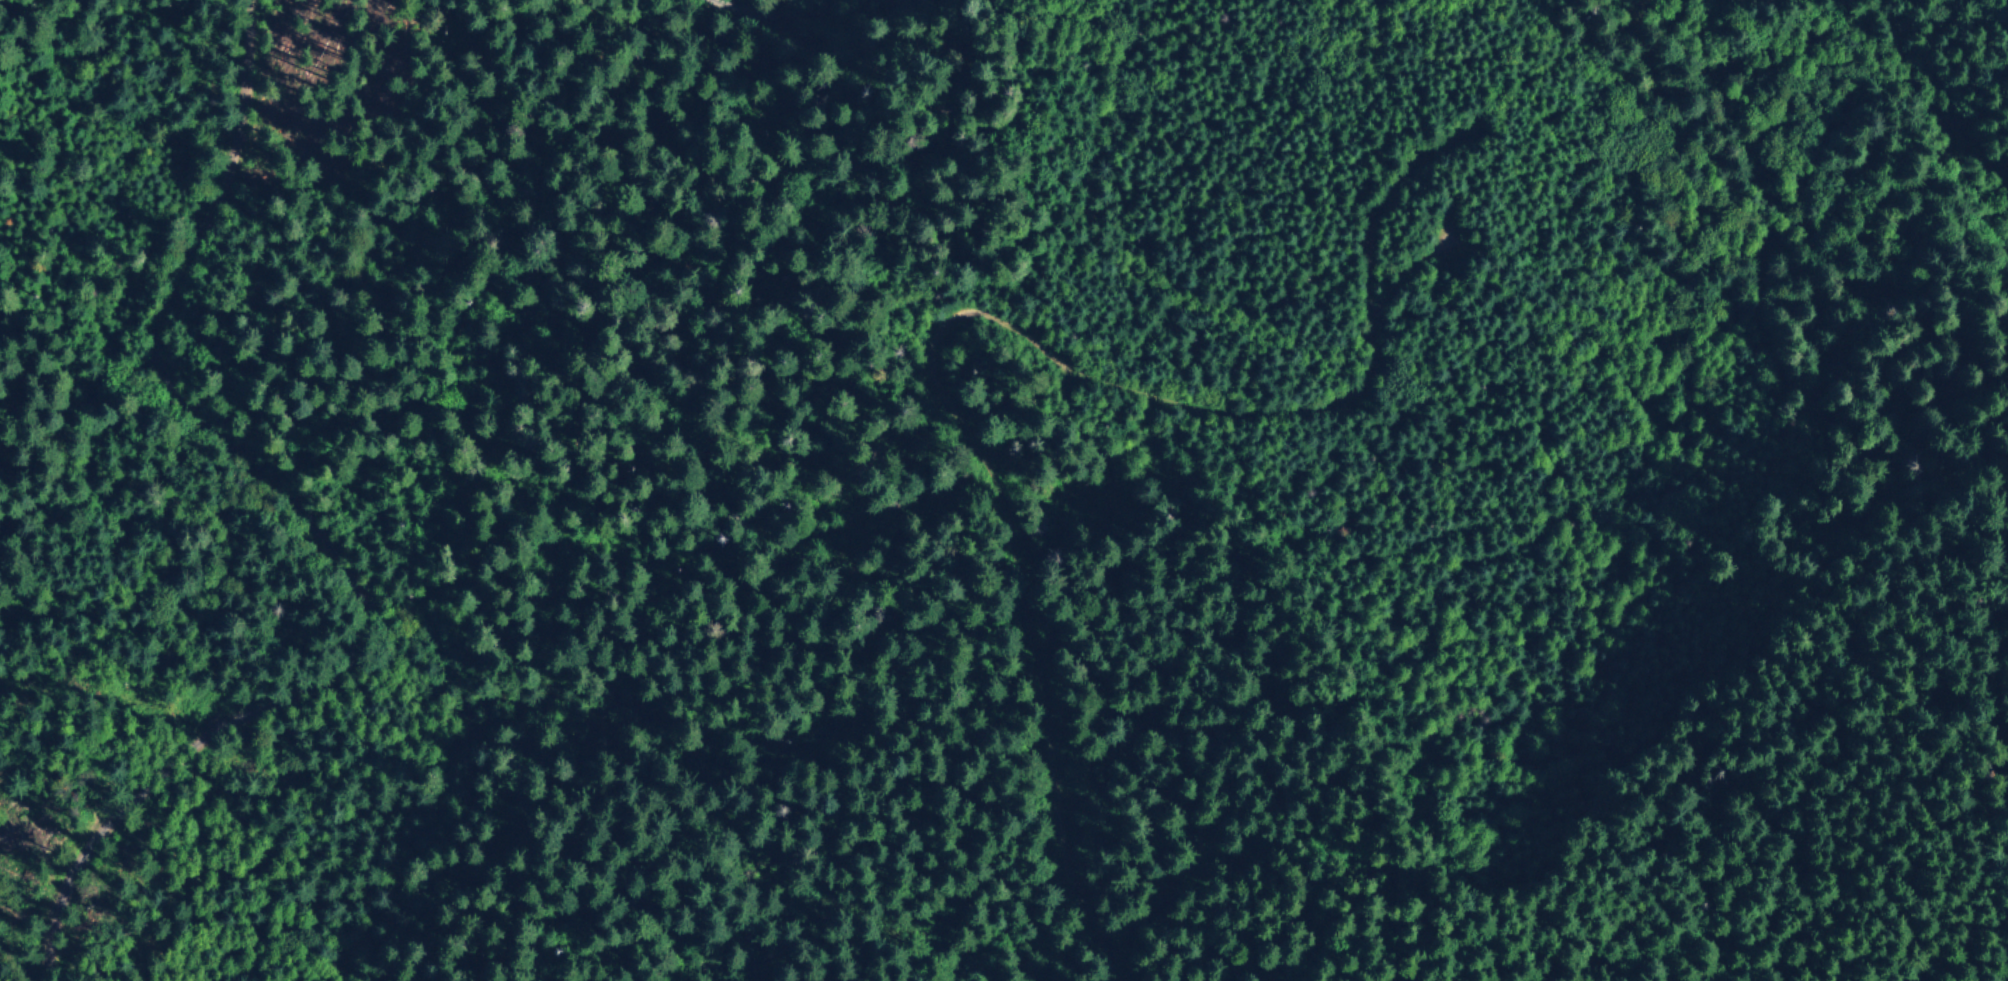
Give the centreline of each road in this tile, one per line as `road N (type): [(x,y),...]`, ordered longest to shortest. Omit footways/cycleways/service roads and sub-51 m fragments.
road 1 (track): [(51,980),(85,857),(144,786),(311,660),(346,601),(340,541),(191,404),(173,362),(221,183),(236,0)]
road 2 (track): [(1858,0),(1814,51),(1749,45),(1746,0)]

